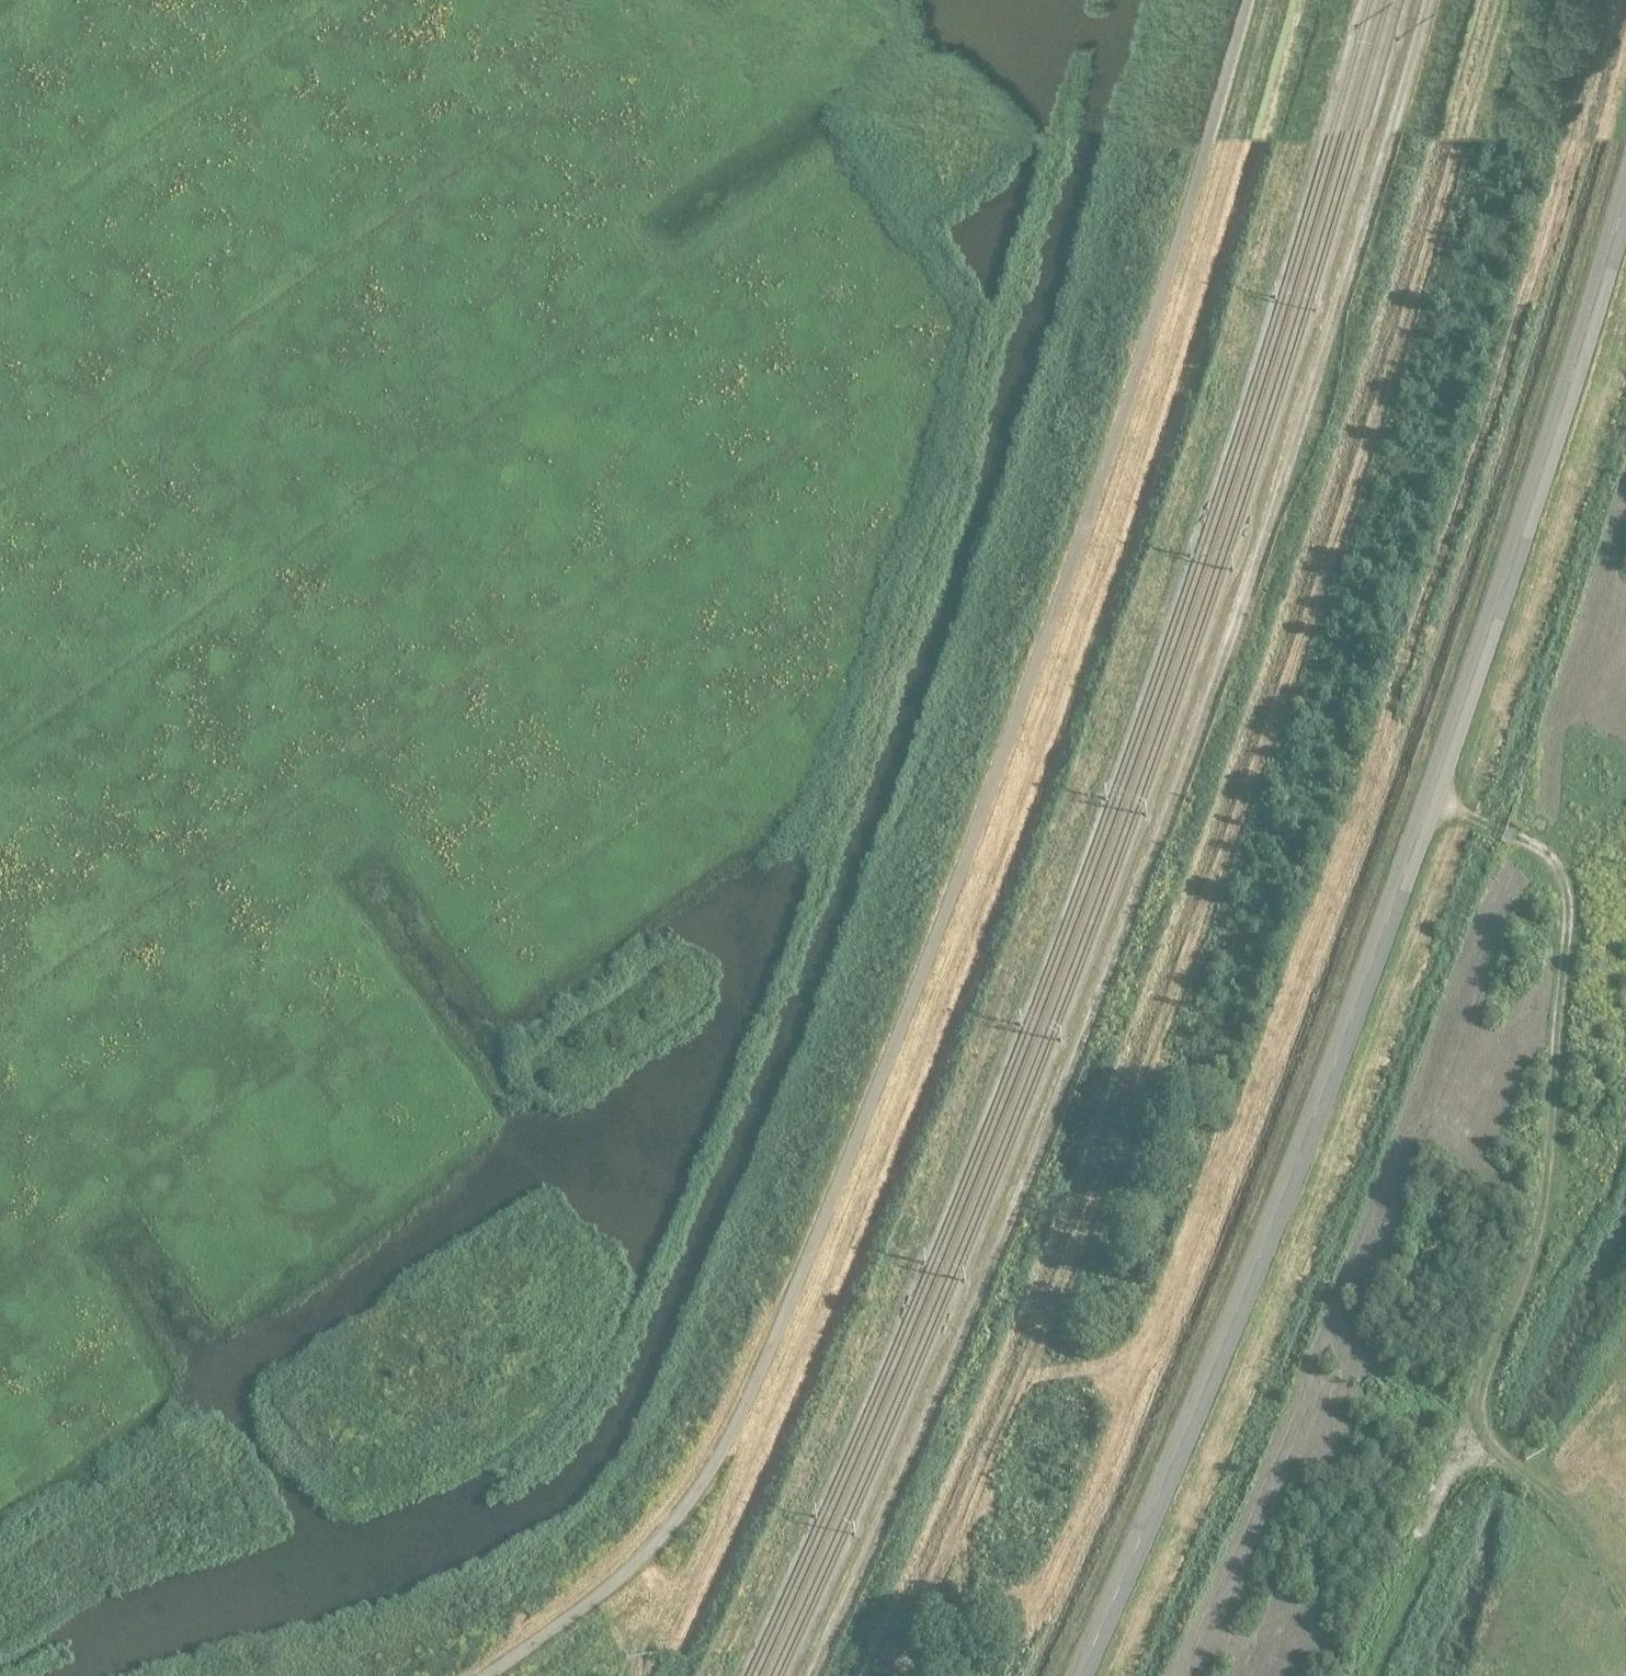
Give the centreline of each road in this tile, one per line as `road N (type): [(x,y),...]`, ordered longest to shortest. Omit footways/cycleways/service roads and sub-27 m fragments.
road 1 (track): [(1245,0),(1151,344),(1042,671),(740,1426),(698,1497),(646,1563),(592,1617),(510,1675)]
road 2 (track): [(815,1675),(1002,1253),(1163,838),(1286,489),(1431,0)]
road 3 (tertiary): [(1078,1675),(1230,1329),(1433,800),(1625,193)]

